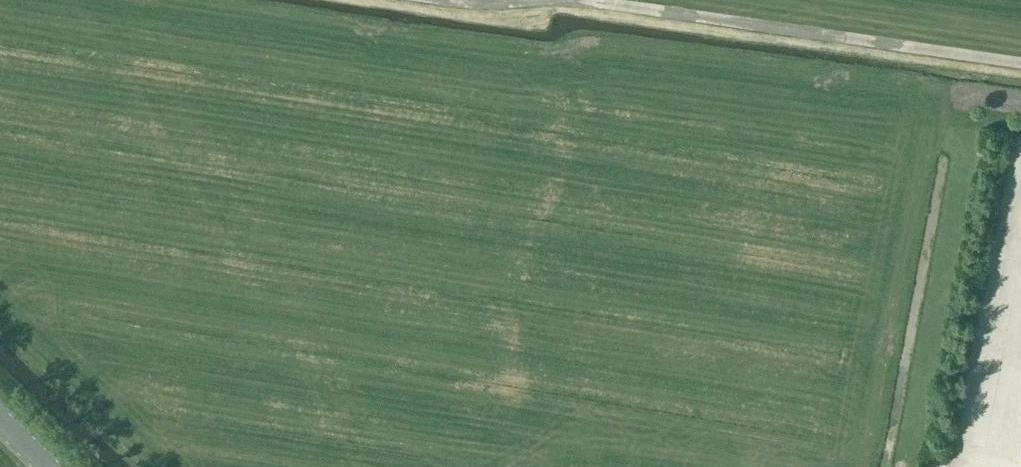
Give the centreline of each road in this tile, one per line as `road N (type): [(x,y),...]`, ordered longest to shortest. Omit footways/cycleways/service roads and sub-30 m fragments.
road 1 (track): [(446,0),(574,1),(1020,63)]

